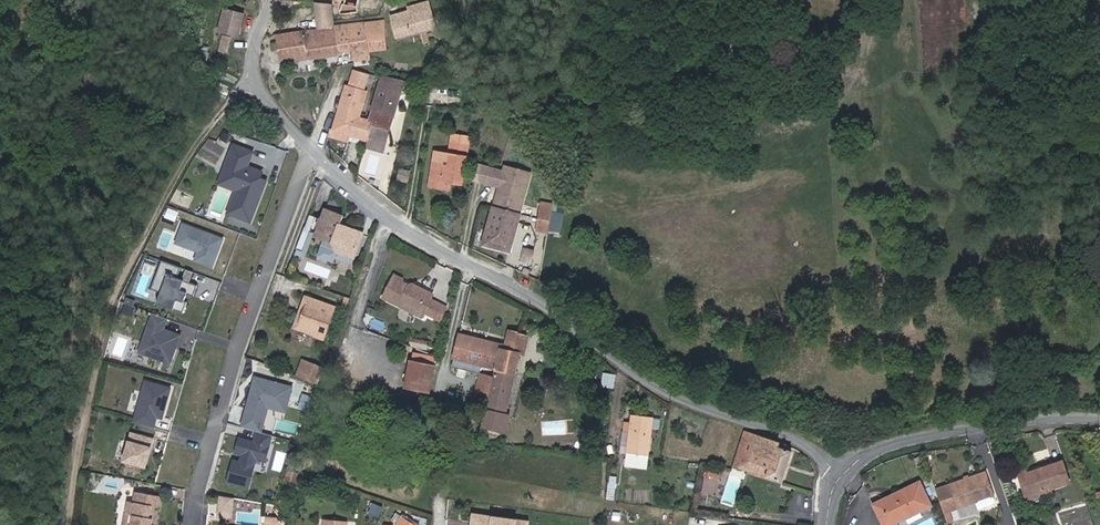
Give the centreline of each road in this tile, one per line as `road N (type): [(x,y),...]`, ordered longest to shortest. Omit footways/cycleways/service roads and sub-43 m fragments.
road 1 (residential): [(843,472),(788,436),(672,395),(527,295),(390,219),(315,148)]
road 2 (track): [(252,68),(232,110),(173,180),(129,264),(101,345),(56,364),(0,347)]
road 3 (residential): [(315,148),(239,342),(200,482)]
road 4 (residential): [(1099,421),(1053,418),(911,441),(843,472)]
road 5 (track): [(0,38),(214,132)]
road 6 (track): [(72,524),(75,465),(101,345)]
road 7 (residential): [(315,148),(252,68),(267,0)]

